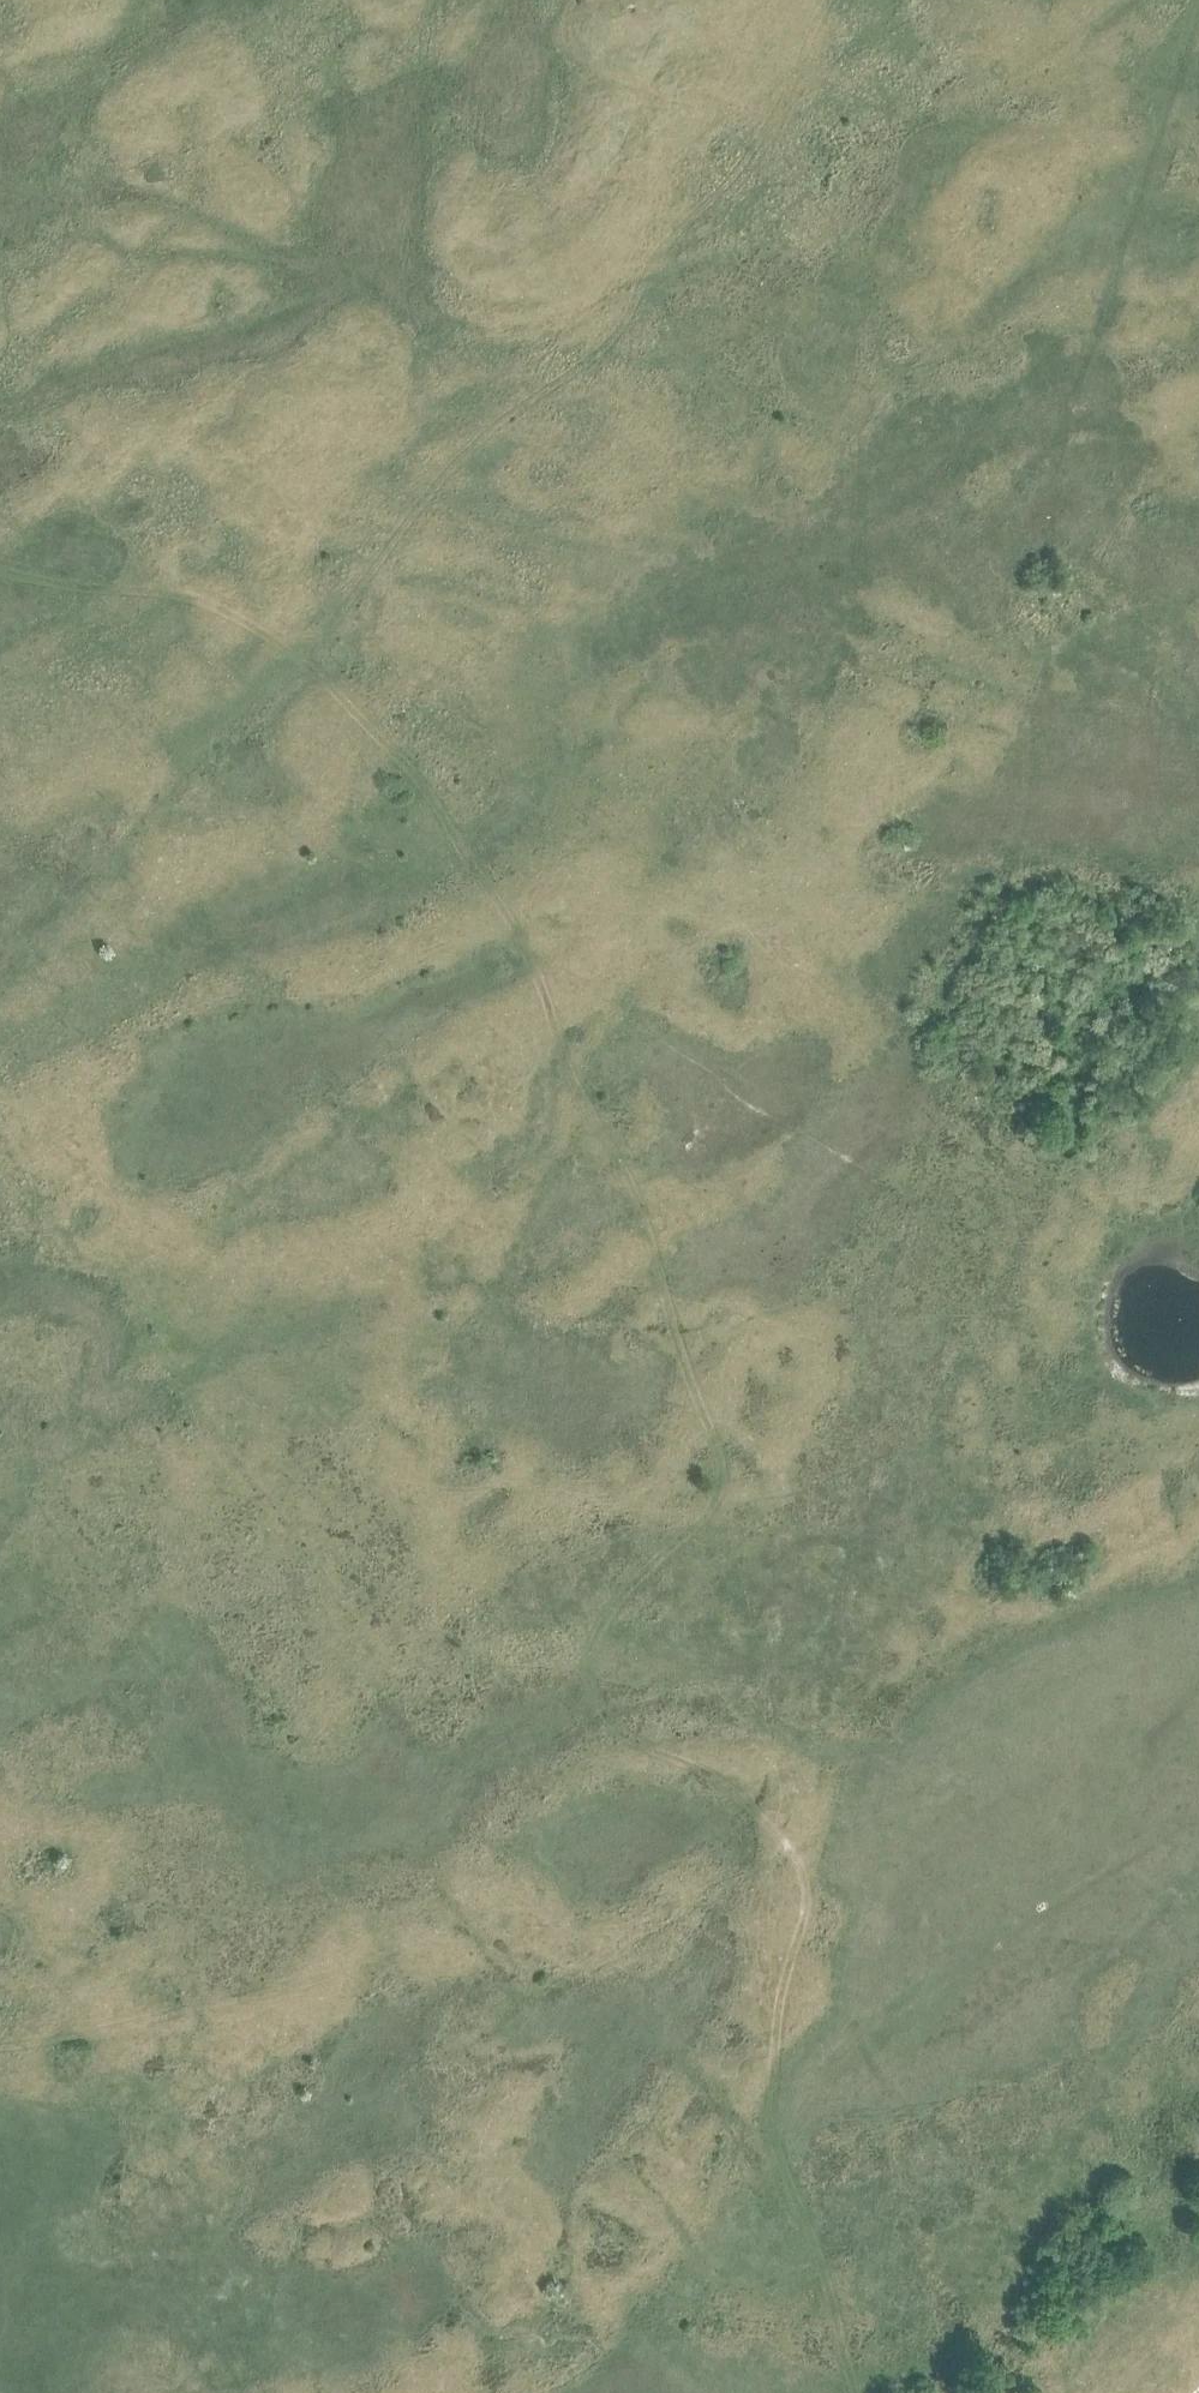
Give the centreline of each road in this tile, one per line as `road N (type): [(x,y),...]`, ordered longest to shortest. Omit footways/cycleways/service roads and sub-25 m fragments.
road 1 (track): [(0,574),(181,593),(262,630),(335,688),(440,808),(547,1009),(656,1267),(721,1478),(703,1513),(606,1600),(586,1641),(588,1687),(622,1736),(736,1794),(779,1839),(800,1877),(764,2127),(815,2255),(857,2392)]
road 2 (track): [(825,0),(782,70),(755,150),(704,217),(654,255),(617,329),(497,429),(354,579),(335,688)]

